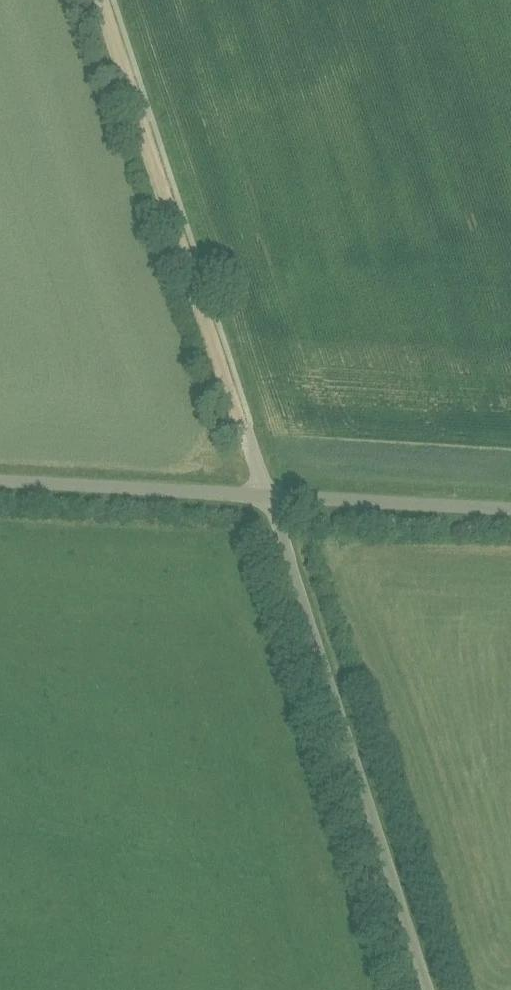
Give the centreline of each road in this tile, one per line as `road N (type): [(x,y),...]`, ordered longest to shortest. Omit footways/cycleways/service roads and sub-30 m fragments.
road 1 (track): [(105,0),(268,496)]
road 2 (unclassified): [(429,989),(268,496)]
road 3 (unclassified): [(268,496),(0,480)]
road 4 (unclassified): [(510,510),(268,496)]

